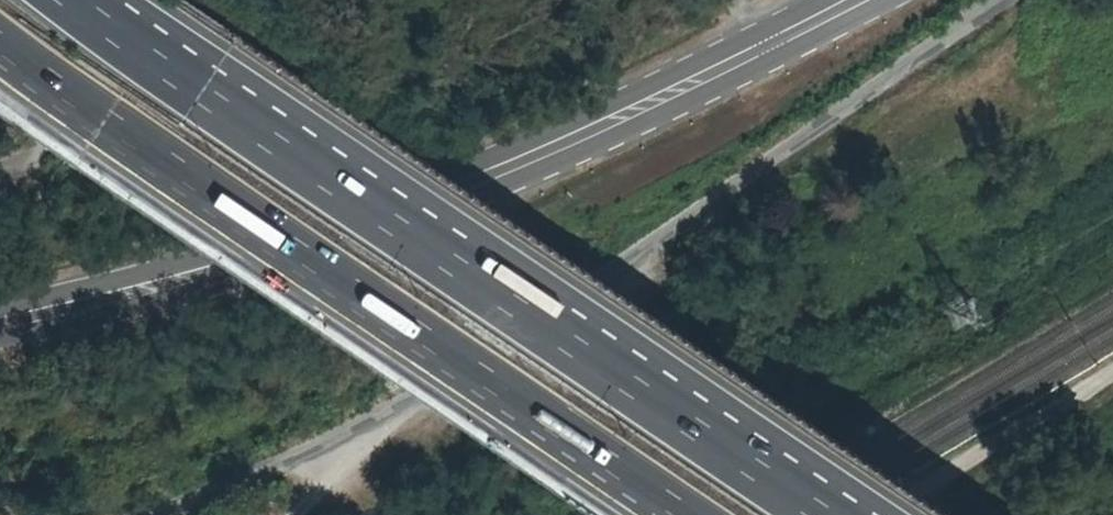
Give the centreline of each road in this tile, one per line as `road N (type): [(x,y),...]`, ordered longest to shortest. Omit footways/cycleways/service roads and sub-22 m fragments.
road 1 (residential): [(1001,0),(637,253),(397,406),(203,495),(139,514)]
road 2 (primary): [(0,324),(379,228),(475,192),(608,132),(857,0)]
road 3 (motorway): [(841,514),(77,0)]
road 4 (motorway): [(0,55),(679,514)]
road 5 (track): [(865,514),(1112,369)]

